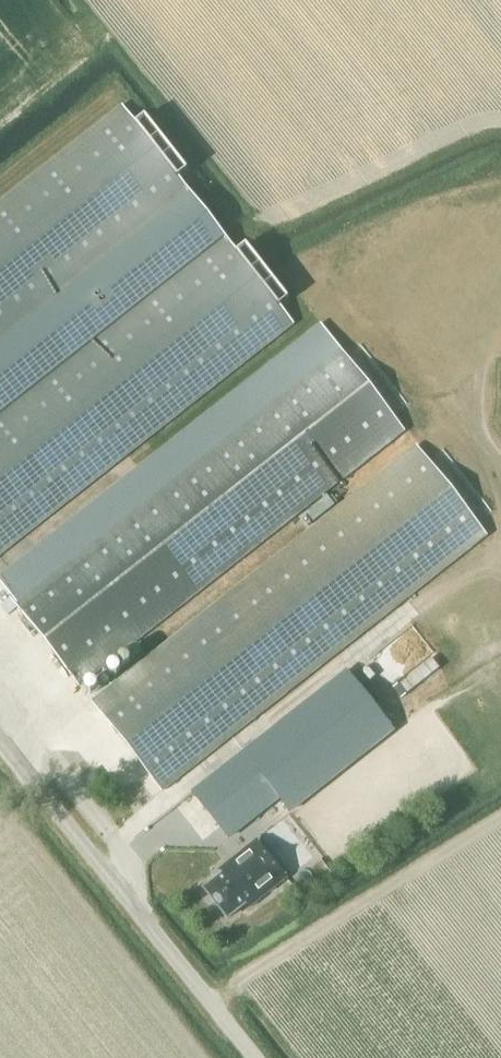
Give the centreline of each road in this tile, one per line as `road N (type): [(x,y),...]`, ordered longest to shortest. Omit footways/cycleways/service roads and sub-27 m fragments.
road 1 (unclassified): [(257,1057),(0,738)]

